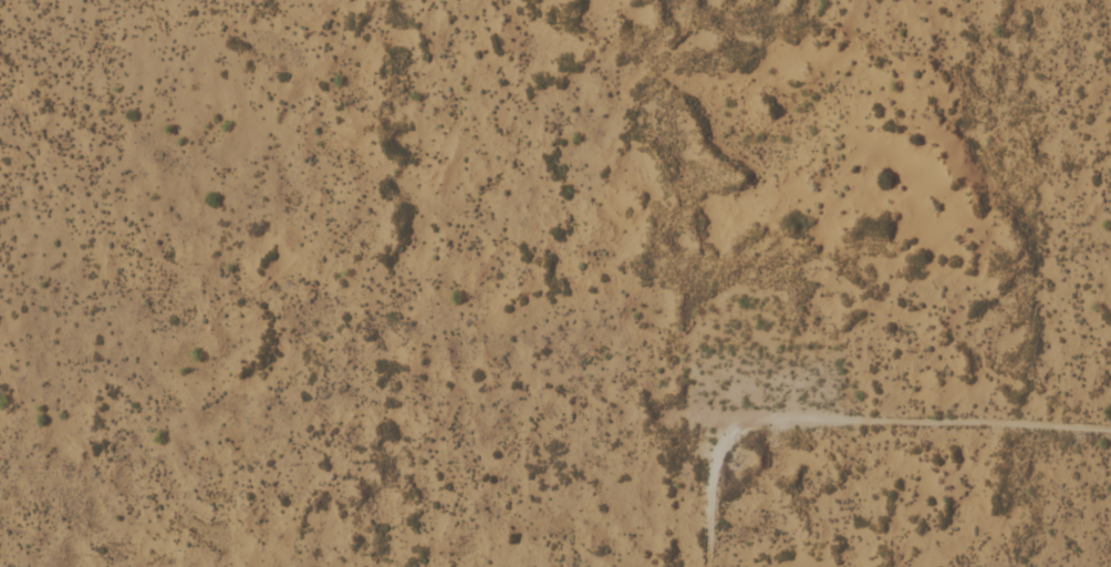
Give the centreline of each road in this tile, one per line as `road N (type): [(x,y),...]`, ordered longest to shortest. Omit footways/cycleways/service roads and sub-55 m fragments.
road 1 (residential): [(708,566),(719,425),(1008,423),(1110,432)]

